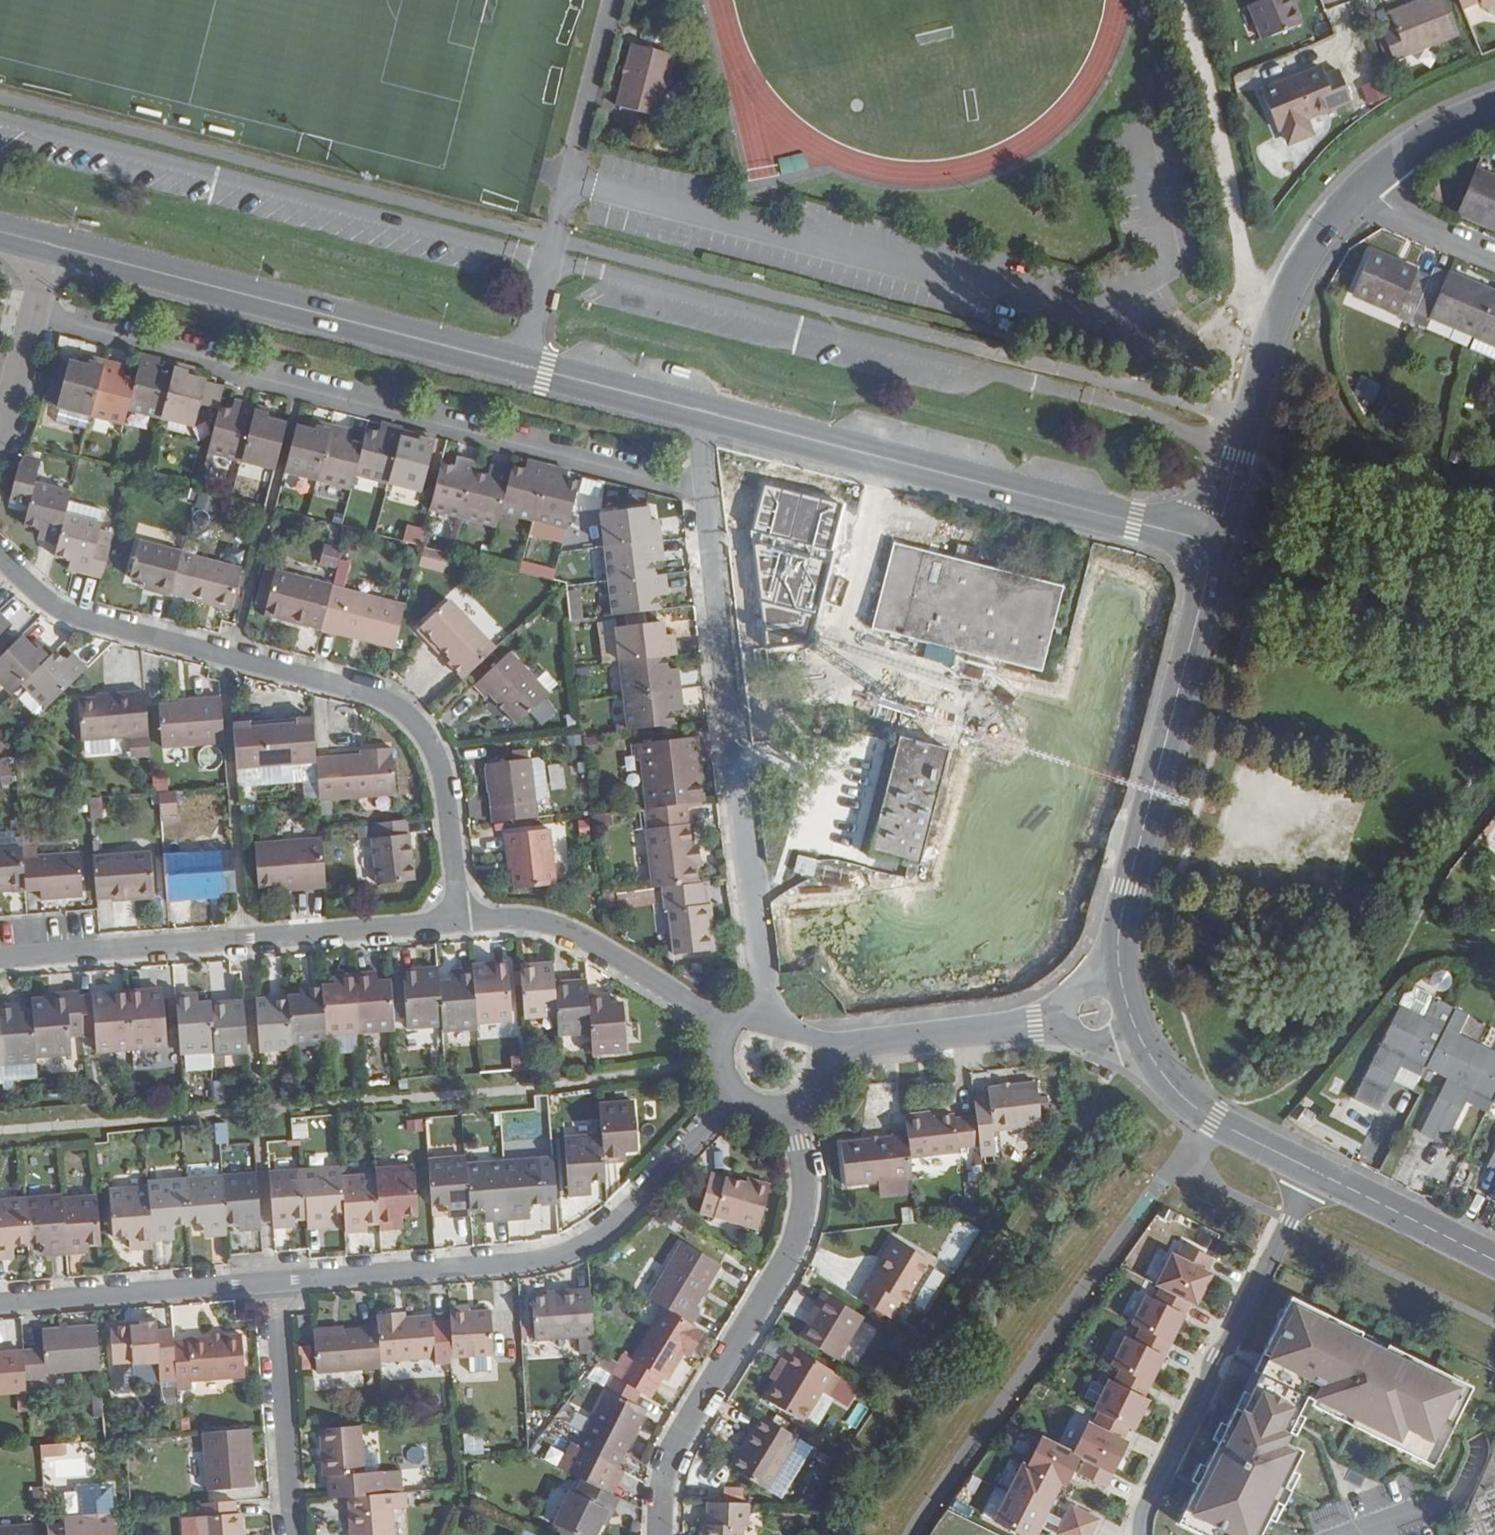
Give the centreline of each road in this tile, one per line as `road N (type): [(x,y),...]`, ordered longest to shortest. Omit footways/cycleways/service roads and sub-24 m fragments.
road 1 (secondary): [(48,246),(699,412)]
road 2 (residential): [(0,556),(76,621),(400,710),(429,738),(446,775),(460,926)]
road 3 (track): [(1213,1120),(1175,928),(1274,520)]
road 4 (secondary): [(699,412),(1215,542)]
road 5 (residential): [(272,1282),(565,1255),(604,1230),(741,1100)]
road 6 (residential): [(699,412),(758,903)]
road 7 (secondary): [(1215,542),(1128,892),(1120,967),(1127,1008)]
road 8 (residential): [(460,926),(0,962)]
road 9 (residential): [(796,1111),(809,1182),(805,1222),(789,1265),(676,1453),(662,1494),(660,1534)]
road 10 (track): [(1213,1120),(1324,1056),(1366,1001),(1428,884),(1494,801)]
road 11 (residential): [(1387,173),(1338,229),(1290,309),(1215,542)]
road 12 (residential): [(1141,1534),(1315,1174)]
road 13 (track): [(1183,0),(1269,359)]
road 14 (residential): [(730,1030),(561,932),(526,922),(460,926)]
road 15 (residential): [(1127,1008),(833,1047)]
road 16 (residential): [(0,1303),(272,1282)]
road 17 (secondary): [(1127,1008),(1177,1092),(1315,1174)]
road 18 (residential): [(272,1282),(294,1534)]
road 19 (secondary): [(1315,1174),(1494,1261)]
road 20 (residential): [(0,434),(48,246)]
road 21 (track): [(1344,788),(1494,717)]
road 22 (residential): [(1494,257),(1410,222),(1387,173)]
road 23 (residential): [(1494,104),(1441,130),(1387,173)]
road 24 (residential): [(772,1026),(758,903)]

